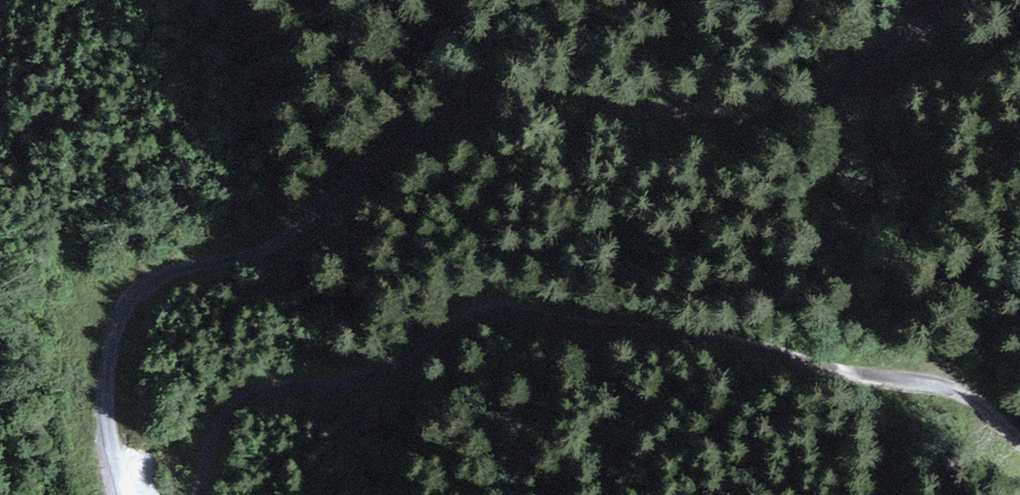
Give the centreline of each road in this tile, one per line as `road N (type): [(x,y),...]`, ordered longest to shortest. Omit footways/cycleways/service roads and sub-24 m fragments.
road 1 (unclassified): [(945,0),(824,89),(795,101),(666,107),(495,87),(347,177),(272,249),(153,278),(126,307),(111,359),(108,407),(125,494)]
road 2 (track): [(1019,437),(966,385),(491,310),(453,321),(372,370),(238,401),(208,435),(201,494)]

